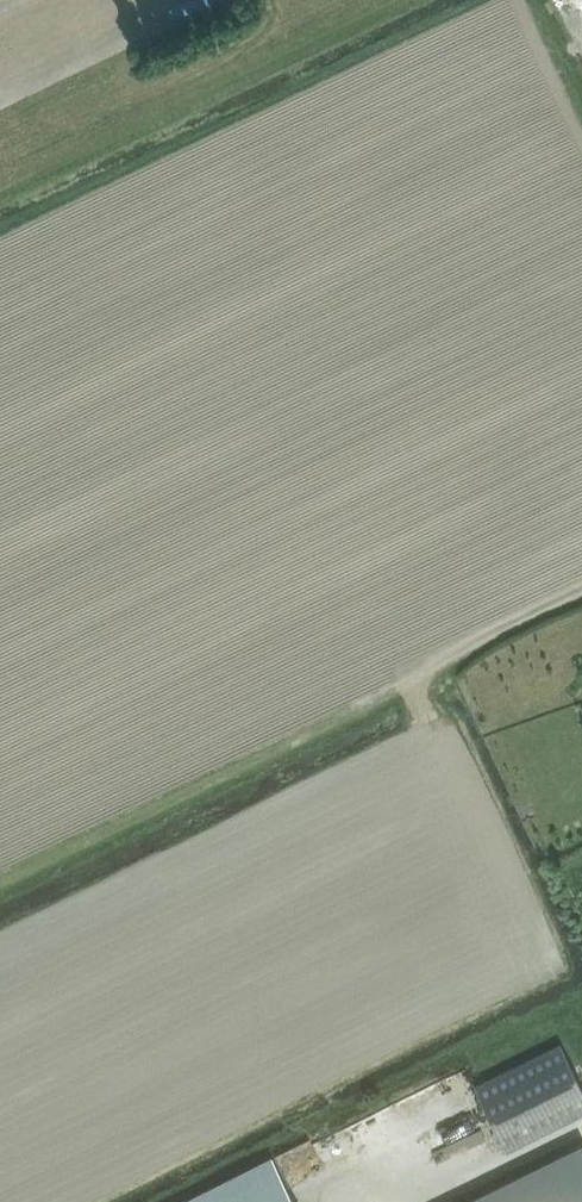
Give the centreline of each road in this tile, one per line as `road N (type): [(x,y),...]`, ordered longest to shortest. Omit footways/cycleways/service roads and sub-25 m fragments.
road 1 (track): [(581,591),(461,649),(384,699),(0,884)]

